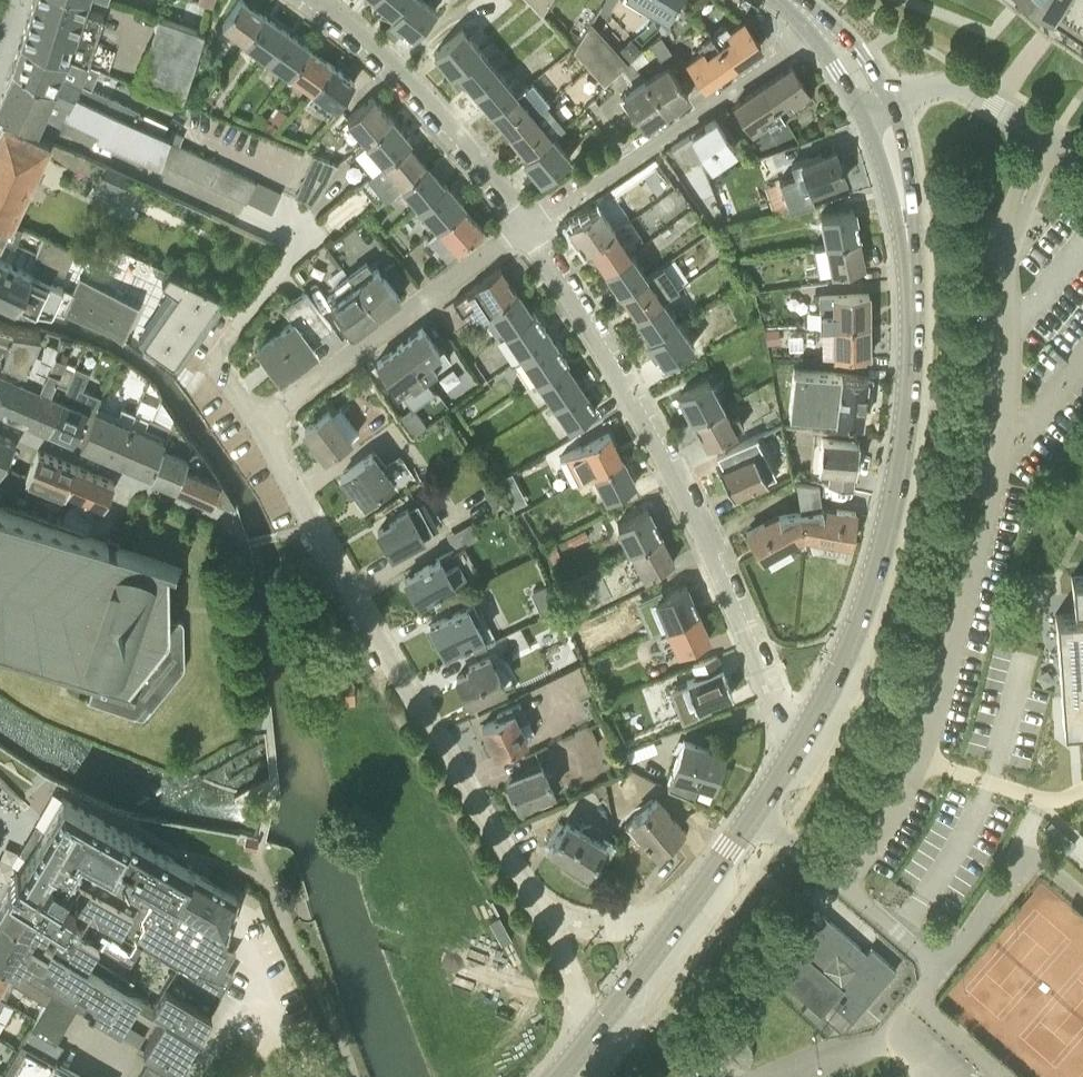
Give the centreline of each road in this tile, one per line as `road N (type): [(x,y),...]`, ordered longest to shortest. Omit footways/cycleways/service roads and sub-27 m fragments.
road 1 (secondary): [(797,741),(866,595),(906,409),(909,254),(878,110)]
road 2 (residential): [(797,741),(648,434),(524,230)]
road 3 (residential): [(753,812),(938,956),(953,949),(1007,876),(1043,795)]
road 4 (residential): [(820,25),(524,230)]
road 5 (residential): [(261,427),(524,230)]
road 6 (residential): [(524,230),(414,86),(311,0)]
road 7 (residential): [(674,922),(605,928),(547,916),(590,1032)]
road 8 (residential): [(1082,157),(957,84),(878,110)]
road 9 (secondary): [(590,1032),(674,922)]
road 10 (secondary): [(674,922),(753,812)]

